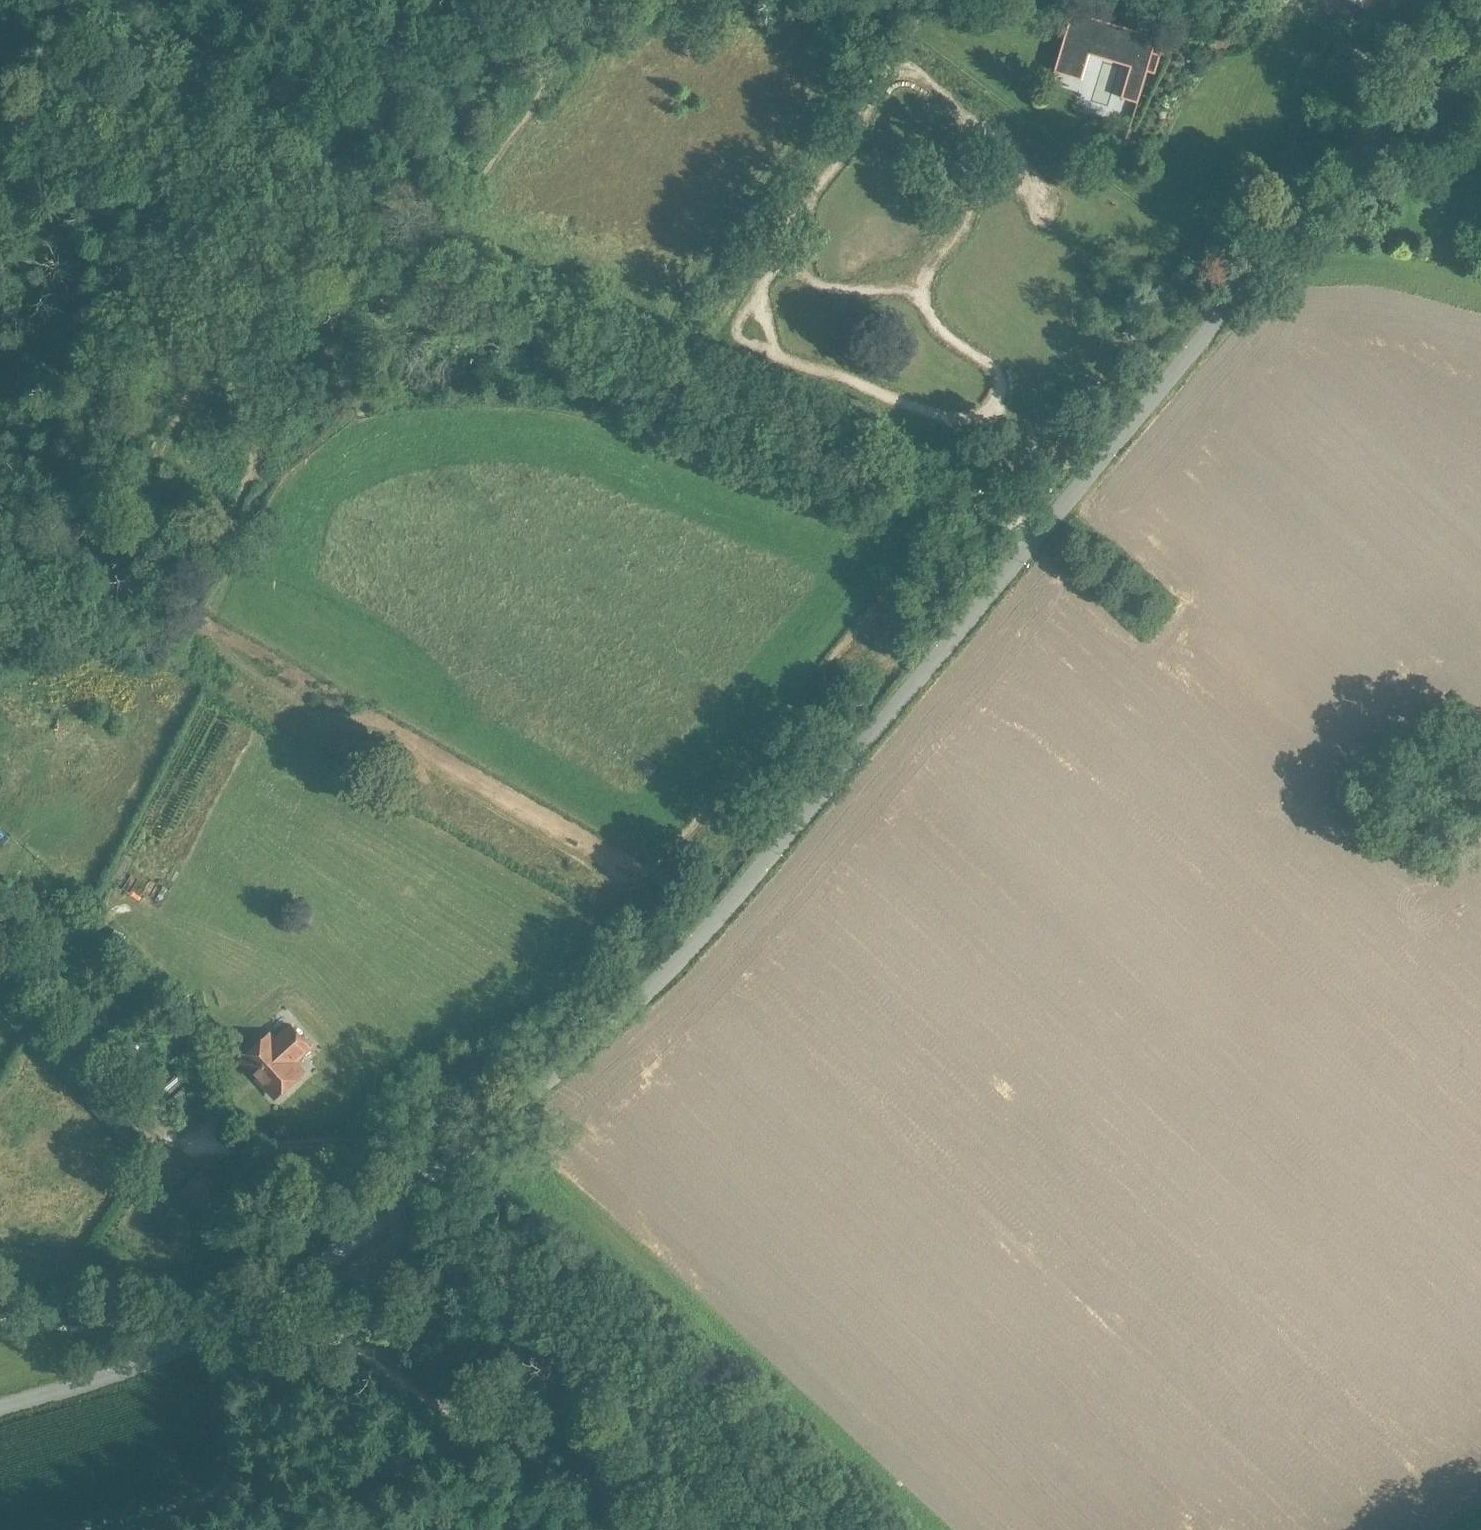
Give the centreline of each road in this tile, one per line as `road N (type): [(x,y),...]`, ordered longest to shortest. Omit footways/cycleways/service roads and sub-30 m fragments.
road 1 (unclassified): [(0,1404),(184,1343),(488,1152),(730,901),(1480,5)]
road 2 (track): [(0,90),(418,251),(1046,527)]
road 3 (track): [(545,1472),(326,1351),(278,1334),(206,1331)]
road 4 (track): [(206,356),(289,307),(405,301),(418,251)]
road 5 (track): [(773,1529),(658,1462),(545,1472)]
road 6 (track): [(206,1331),(0,1306)]
road 7 (track): [(357,299),(361,440)]
road 8 (track): [(0,583),(129,592)]

